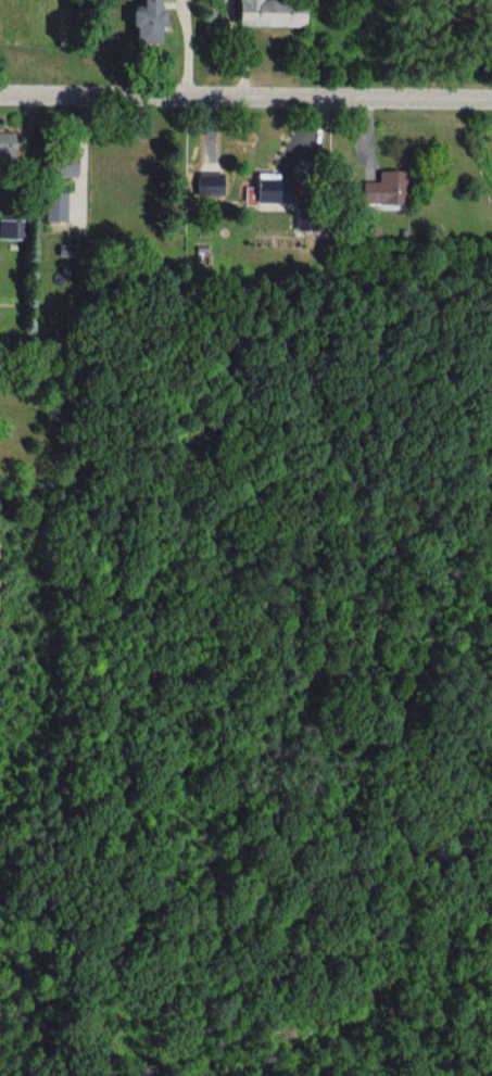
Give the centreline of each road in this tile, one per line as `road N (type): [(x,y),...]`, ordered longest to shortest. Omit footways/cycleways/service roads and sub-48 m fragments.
road 1 (residential): [(491,102),(0,99)]

